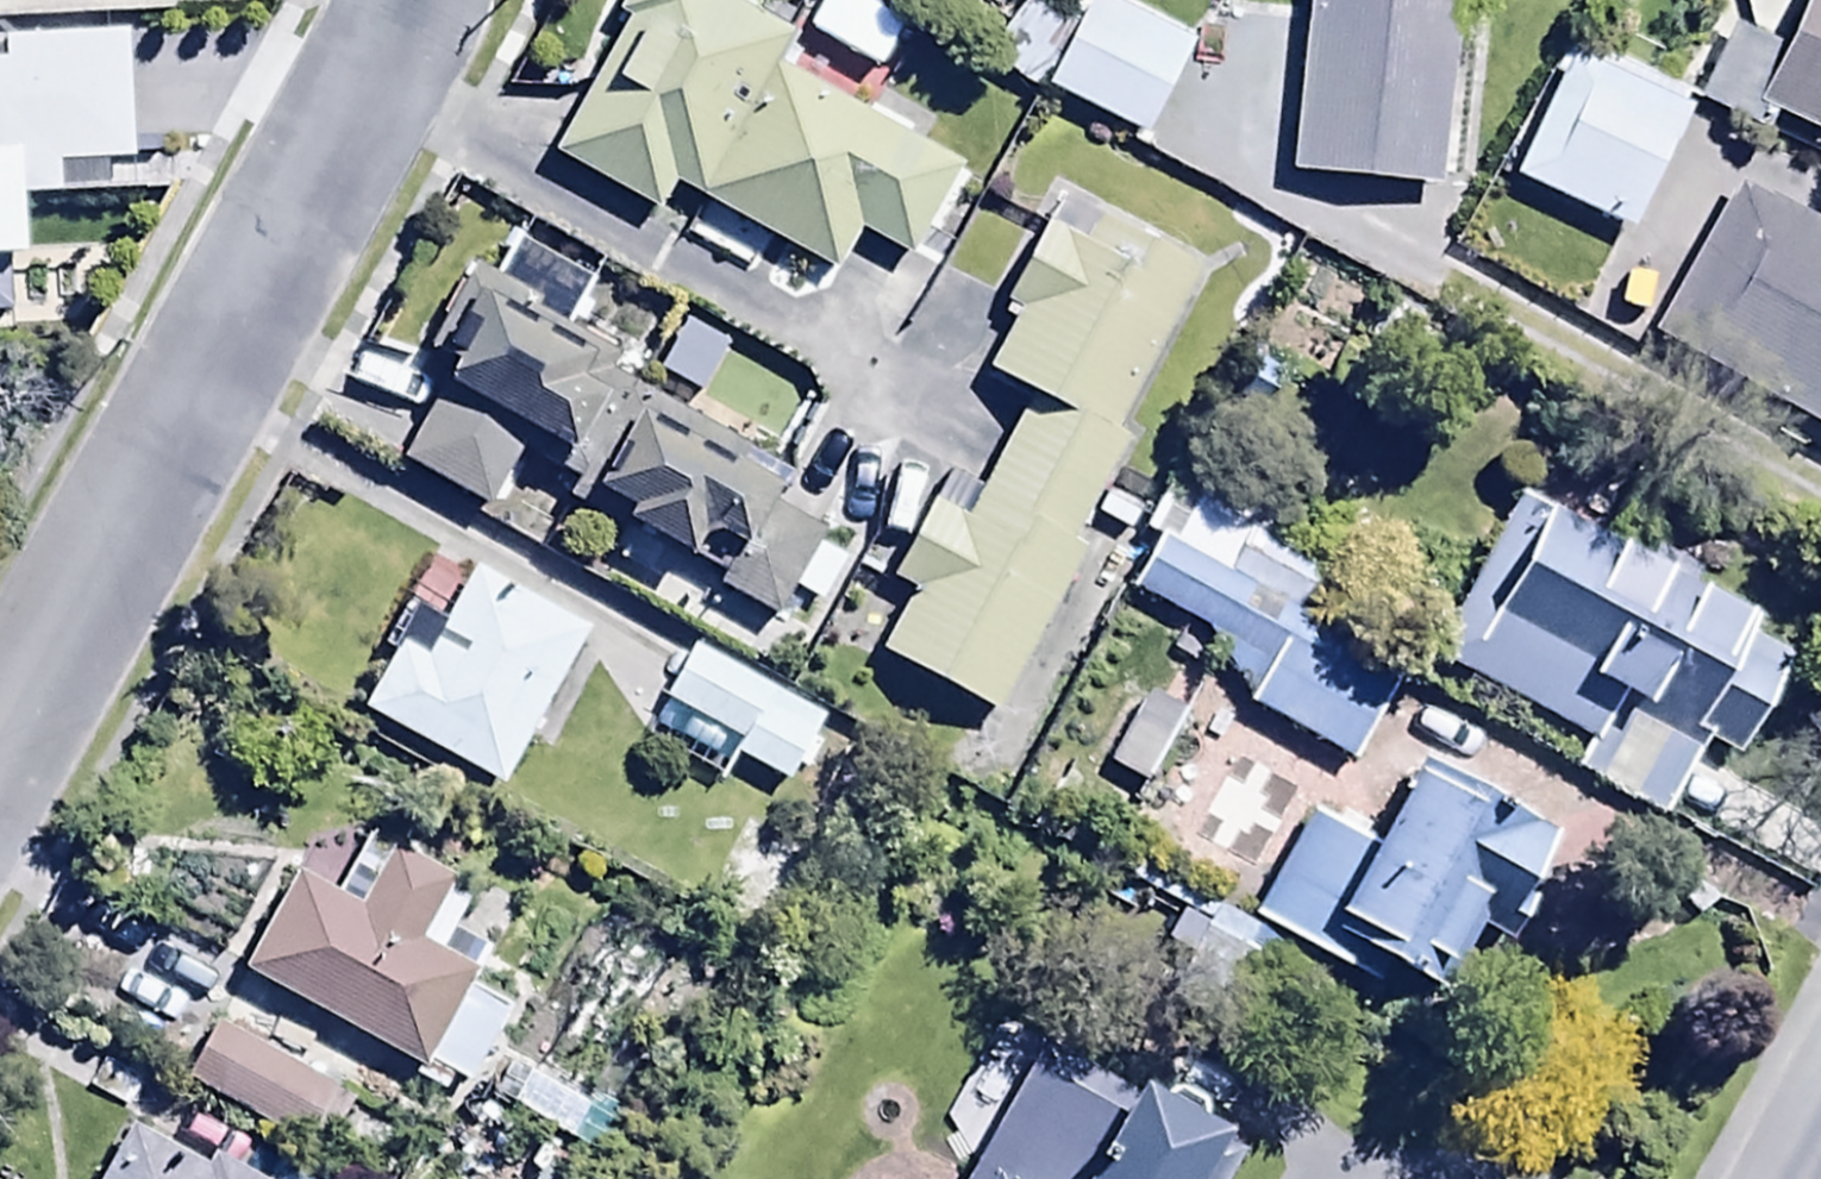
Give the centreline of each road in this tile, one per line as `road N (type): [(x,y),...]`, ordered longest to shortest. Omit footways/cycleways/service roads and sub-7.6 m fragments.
road 1 (residential): [(412,0),(0,752)]

